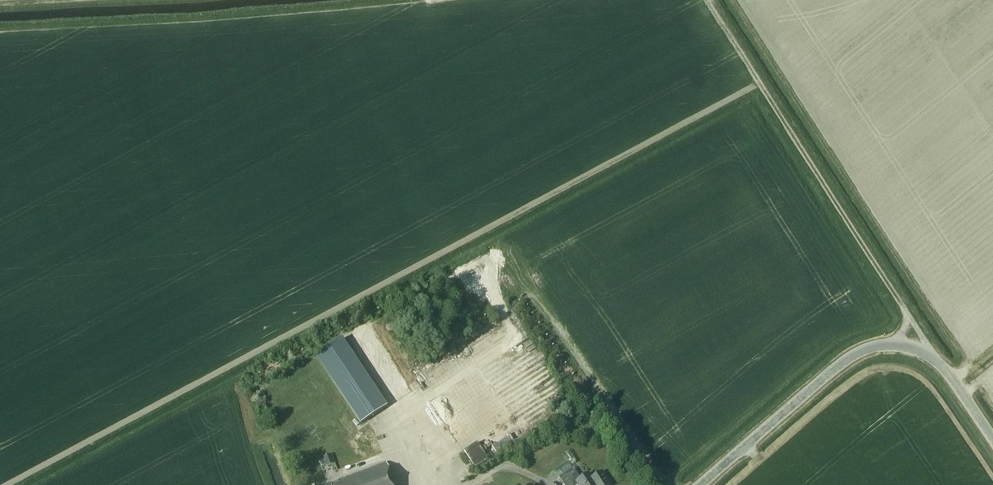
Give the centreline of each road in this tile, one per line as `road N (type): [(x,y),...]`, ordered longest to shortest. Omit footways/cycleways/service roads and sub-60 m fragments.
road 1 (track): [(934,358),(705,0)]
road 2 (tertiary): [(992,440),(934,358),(881,346),(854,355),(701,484)]

